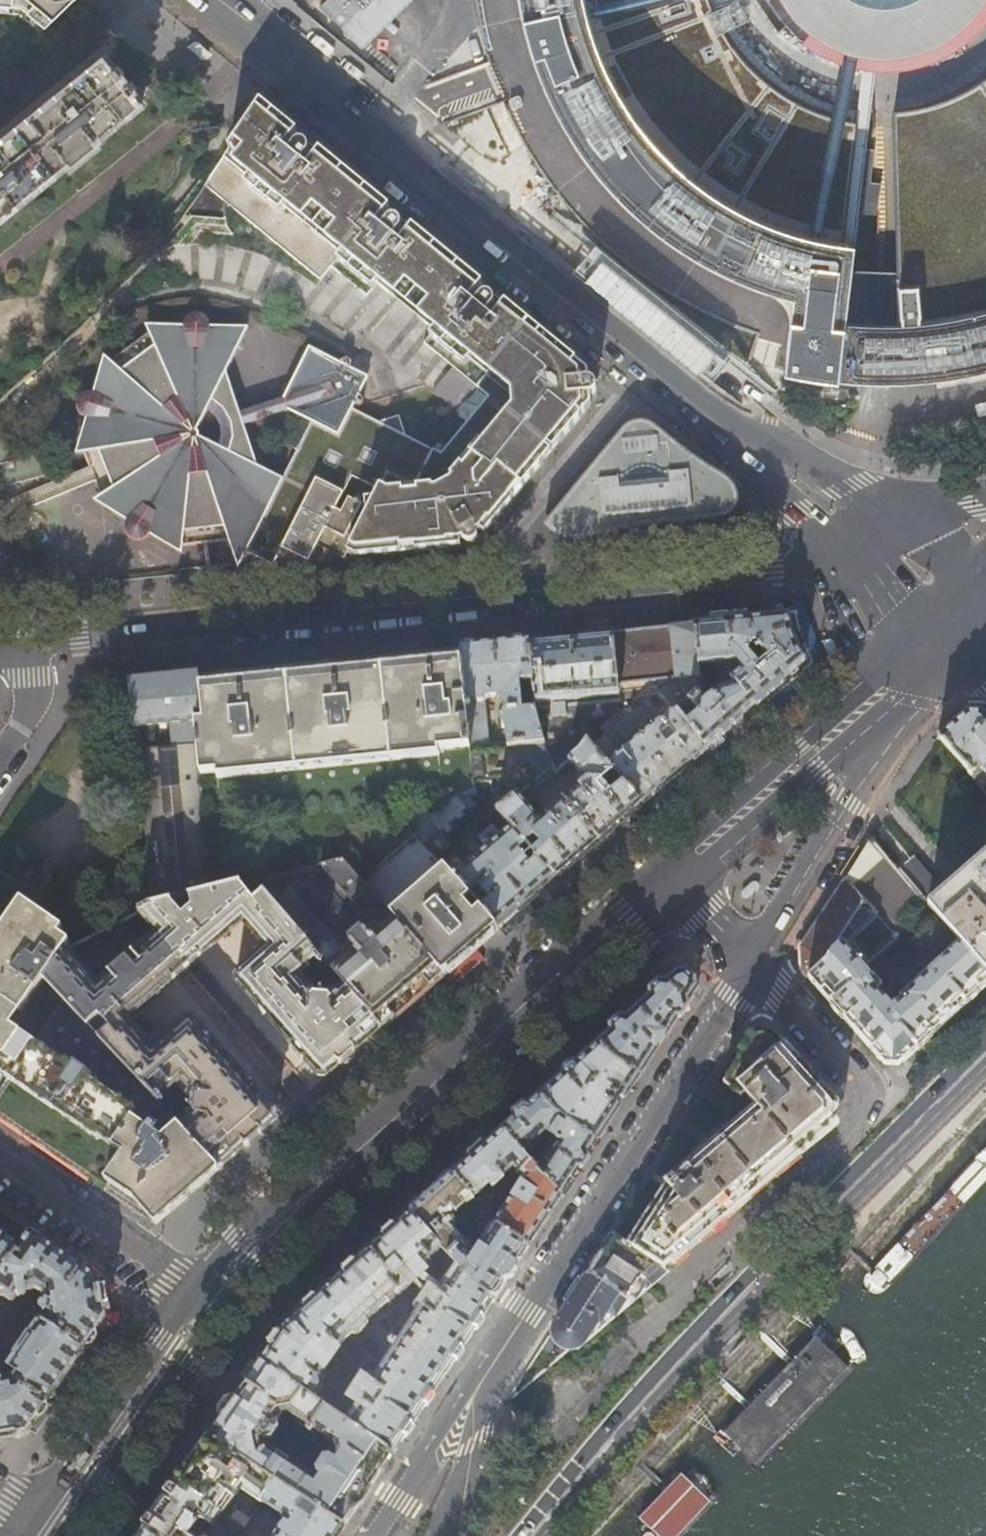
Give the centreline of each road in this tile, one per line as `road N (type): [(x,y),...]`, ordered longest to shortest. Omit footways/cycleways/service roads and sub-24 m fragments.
road 1 (residential): [(205,0),(652,366),(878,538)]
road 2 (tertiary): [(878,538),(775,570),(27,643)]
road 3 (primary): [(520,1535),(695,1332),(985,1043)]
road 4 (primary): [(673,875),(307,1197),(204,1305)]
road 5 (residential): [(752,963),(857,1081),(859,1123),(680,1286),(687,1296),(645,1335)]
road 6 (residential): [(486,1370),(752,963)]
road 7 (residential): [(752,963),(966,618)]
road 8 (primary): [(966,618),(673,875)]
road 9 (primary): [(204,1305),(53,1527)]
road 10 (residential): [(0,1168),(204,1305)]
road 11 (residential): [(376,1535),(486,1370)]
road 12 (primary): [(439,1535),(470,1472),(486,1370)]
road 13 (residential): [(0,756),(31,703),(27,643)]

